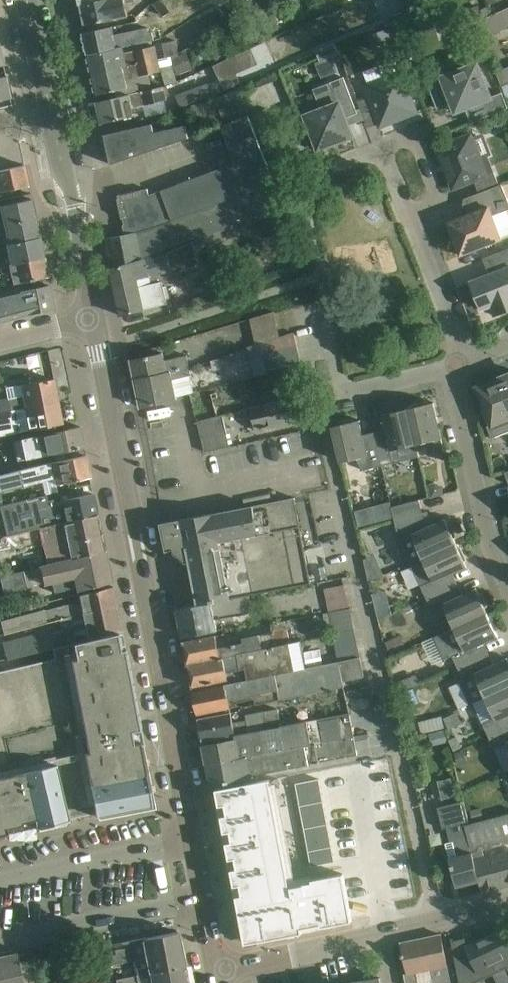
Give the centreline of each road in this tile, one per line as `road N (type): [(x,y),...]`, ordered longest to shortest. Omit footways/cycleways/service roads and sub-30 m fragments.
road 1 (primary): [(216,977),(91,318)]
road 2 (residential): [(434,921),(316,391)]
road 3 (primary): [(91,318),(27,0)]
road 4 (residential): [(507,576),(484,521),(454,363)]
road 5 (residential): [(326,303),(345,391),(454,363)]
road 6 (residential): [(381,149),(306,176),(269,84)]
road 7 (unclassified): [(216,977),(380,935)]
road 8 (residential): [(454,363),(442,304),(407,214)]
road 9 (residential): [(381,149),(411,137),(437,202),(407,214)]

